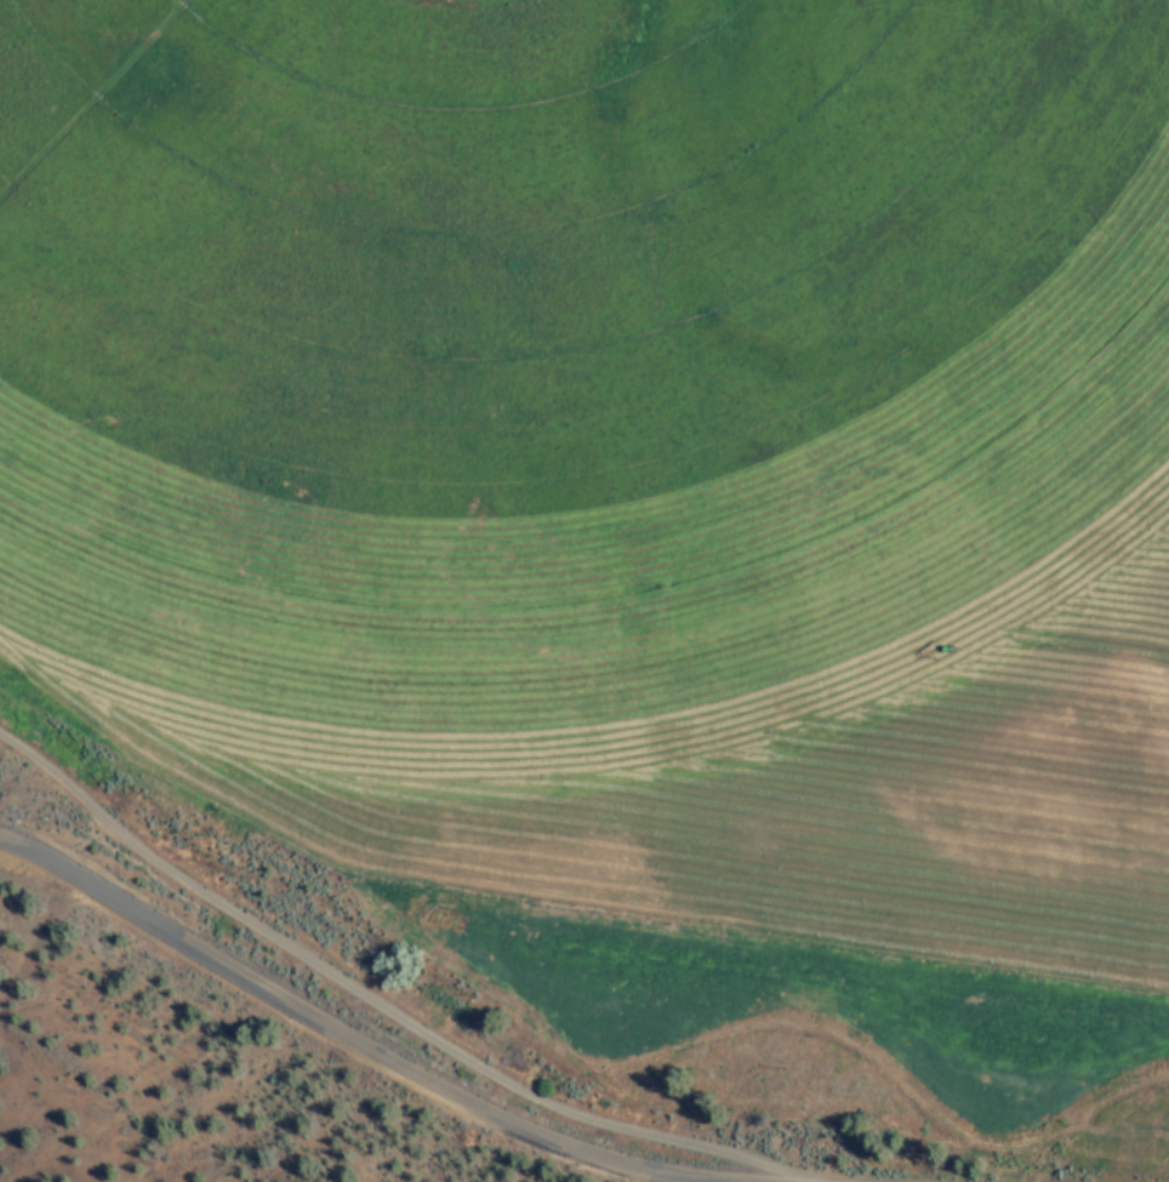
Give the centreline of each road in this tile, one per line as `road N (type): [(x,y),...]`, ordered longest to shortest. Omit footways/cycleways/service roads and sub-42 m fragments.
road 1 (track): [(575,1137),(430,1101),(0,775)]
road 2 (residential): [(1120,1181),(575,1137)]
road 3 (residential): [(0,983),(183,1086),(311,1181)]

